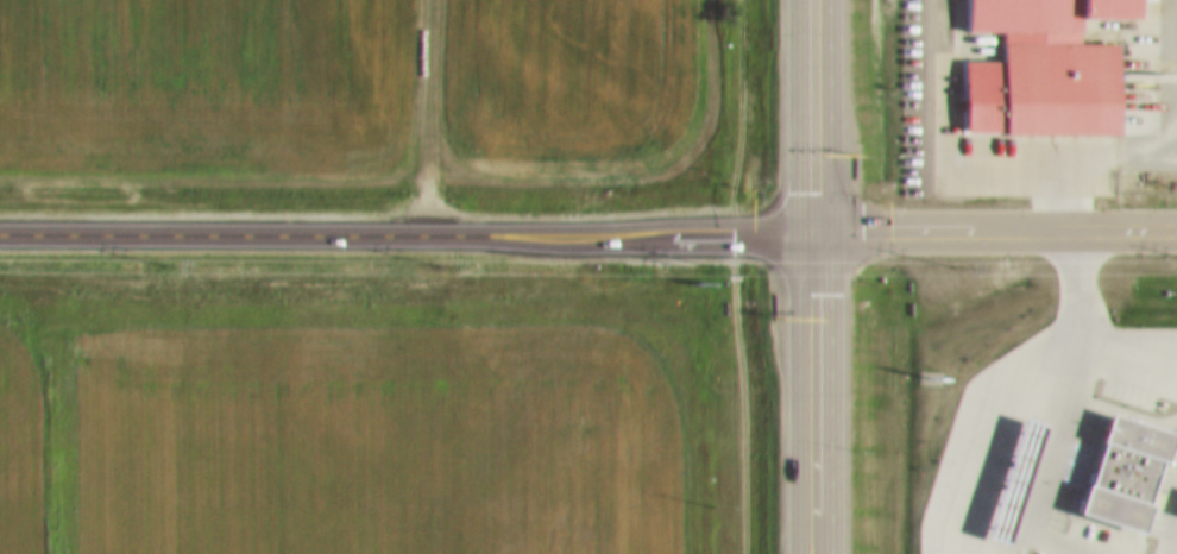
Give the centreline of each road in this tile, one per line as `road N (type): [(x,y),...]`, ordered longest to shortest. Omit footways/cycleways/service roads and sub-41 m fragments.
road 1 (residential): [(0,235),(816,239)]
road 2 (residential): [(816,239),(1176,243)]
road 3 (primary): [(816,553),(816,239)]
road 4 (primary): [(816,239),(812,0)]
road 5 (track): [(482,238),(494,0)]

